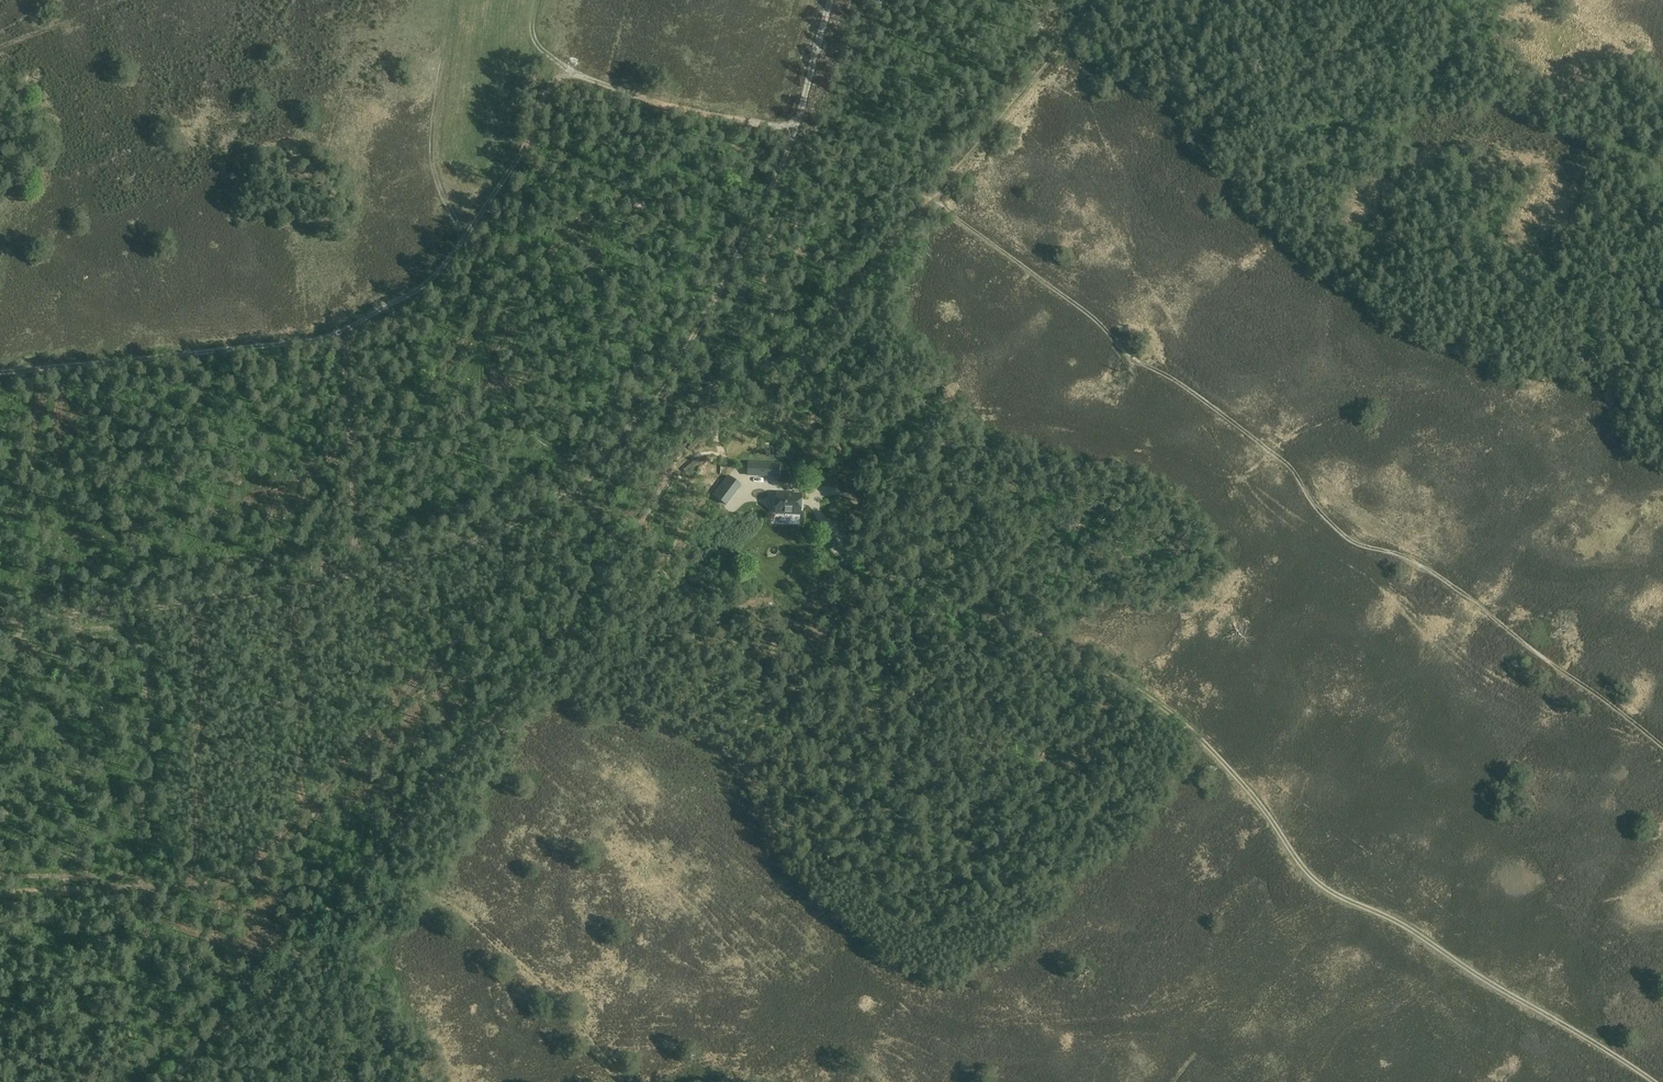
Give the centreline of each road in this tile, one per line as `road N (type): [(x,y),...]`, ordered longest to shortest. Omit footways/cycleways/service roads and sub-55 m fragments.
road 1 (track): [(1646,1081),(1401,924),(1310,882),(1207,753),(1109,674),(1053,640),(900,581),(819,522),(813,488),(752,486)]
road 2 (track): [(174,1081),(271,994),(342,892),(575,618),(610,548),(570,497)]
road 3 (track): [(0,365),(363,326),(420,287),(466,232),(551,73)]
road 4 (track): [(0,621),(182,605),(353,575),(482,539),(570,497)]
road 5 (track): [(570,497),(659,379),(727,269),(788,128)]
road 6 (track): [(788,128),(551,73)]
road 7 (track): [(788,128),(797,120),(831,0)]

